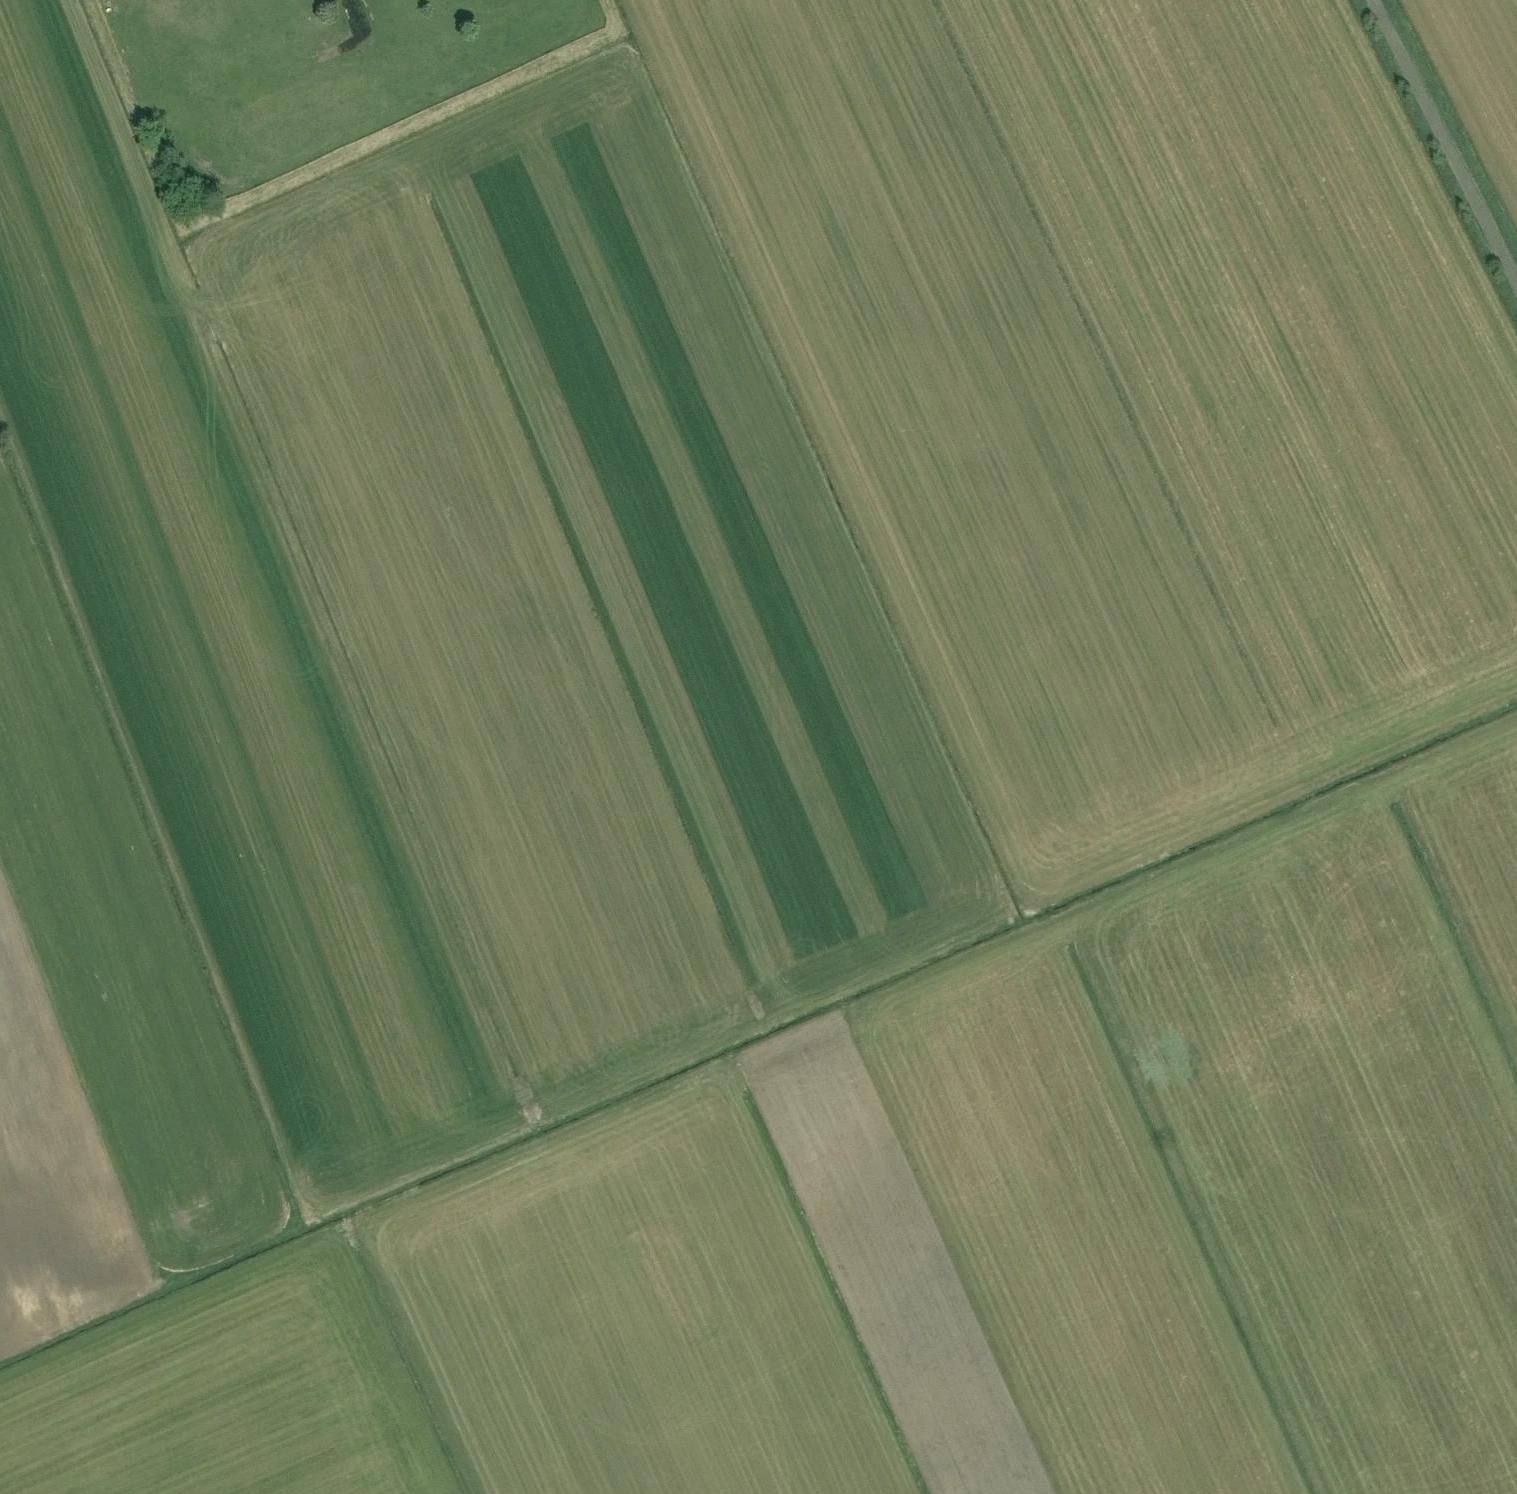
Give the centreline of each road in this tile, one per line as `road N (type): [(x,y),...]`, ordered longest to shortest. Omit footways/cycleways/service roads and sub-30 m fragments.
road 1 (unclassified): [(1516,301),(1367,0)]

